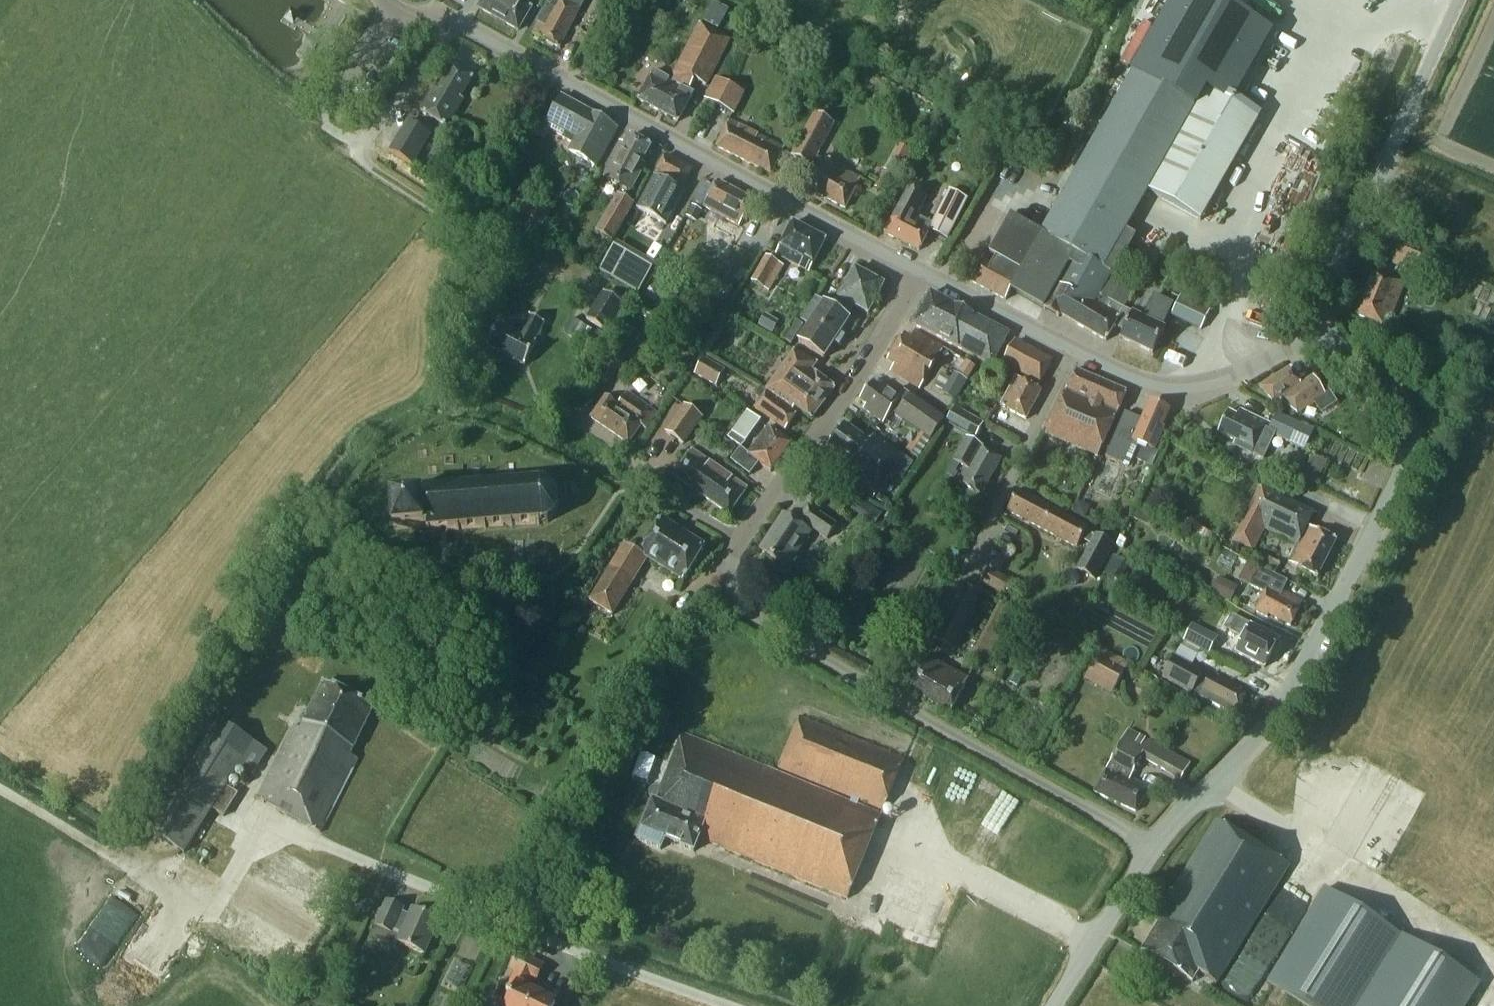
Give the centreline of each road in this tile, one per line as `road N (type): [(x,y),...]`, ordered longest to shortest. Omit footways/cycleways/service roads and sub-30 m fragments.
road 1 (tertiary): [(1153,853),(1262,723),(1314,642),(1403,465),(1400,394),(1383,372),(1316,327)]
road 2 (tertiary): [(919,275),(453,21),(409,16),(385,0)]
road 3 (residential): [(896,708),(738,608),(727,581),(740,540),(919,275)]
road 4 (residential): [(896,708),(1066,350)]
road 5 (tertiary): [(1316,327),(1456,0)]
road 6 (residential): [(1153,853),(896,708)]
road 7 (tertiary): [(1316,327),(1257,369),(1196,391),(1140,381),(1066,350)]
road 8 (tertiary): [(1055,1005),(1153,853)]
road 9 (tertiary): [(1066,350),(919,275)]

